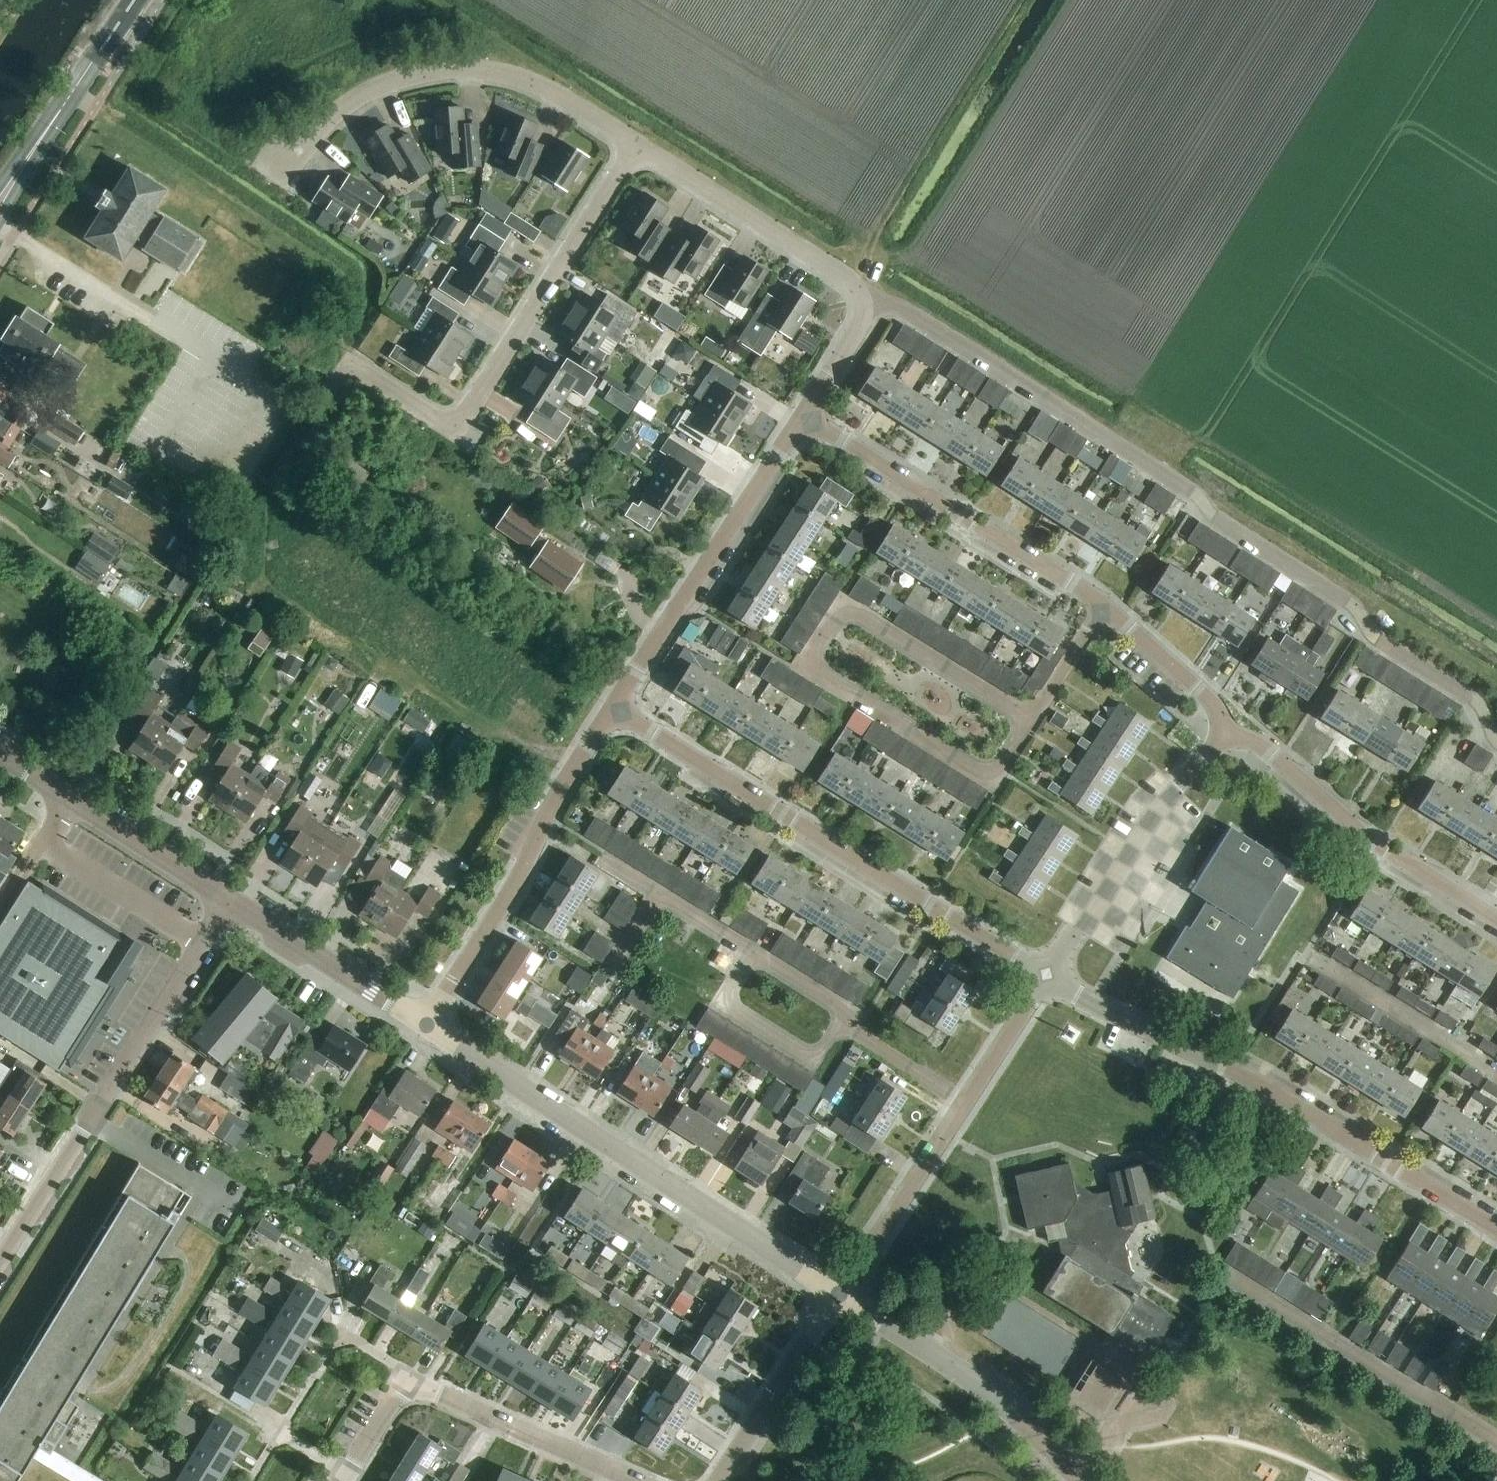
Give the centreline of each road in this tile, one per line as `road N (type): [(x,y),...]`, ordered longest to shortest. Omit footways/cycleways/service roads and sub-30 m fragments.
road 1 (residential): [(865,305),(907,312),(1348,606),(1379,645),(1472,700),(1496,742)]
road 2 (residential): [(635,145),(460,428),(348,365),(307,428)]
road 3 (residential): [(805,418),(1110,607),(1217,707),(1227,730)]
road 4 (residential): [(1043,973),(1230,1072),(1496,1231)]
road 5 (residential): [(615,709),(1043,973)]
road 6 (tertiary): [(427,1025),(839,1294)]
road 7 (residential): [(0,1262),(229,900)]
road 8 (residential): [(279,152),(294,162),(342,108),(380,86),(429,71),(474,70),(525,80),(635,145)]
road 9 (residential): [(839,1294),(1043,973)]
road 10 (residential): [(427,1025),(615,709)]
road 11 (residential): [(340,1480),(395,1391),(418,1385),(633,1480)]
road 12 (residential): [(615,709),(805,418)]
road 13 (residential): [(1227,730),(1257,742),(1370,839),(1496,919)]
road 14 (tertiary): [(839,1294),(947,1364),(1026,1425),(1080,1480)]
road 15 (residential): [(1043,973),(1227,730)]
road 16 (residential): [(865,305),(841,272),(635,145)]
road 17 (tertiary): [(0,751),(229,900)]
road 18 (tertiary): [(229,900),(427,1025)]
road 19 (residential): [(720,1480),(839,1294)]
road 20 (primary): [(61,110),(132,0)]
road 21 (residential): [(805,418),(859,331),(865,305)]
road 22 (primary): [(0,221),(61,110)]

